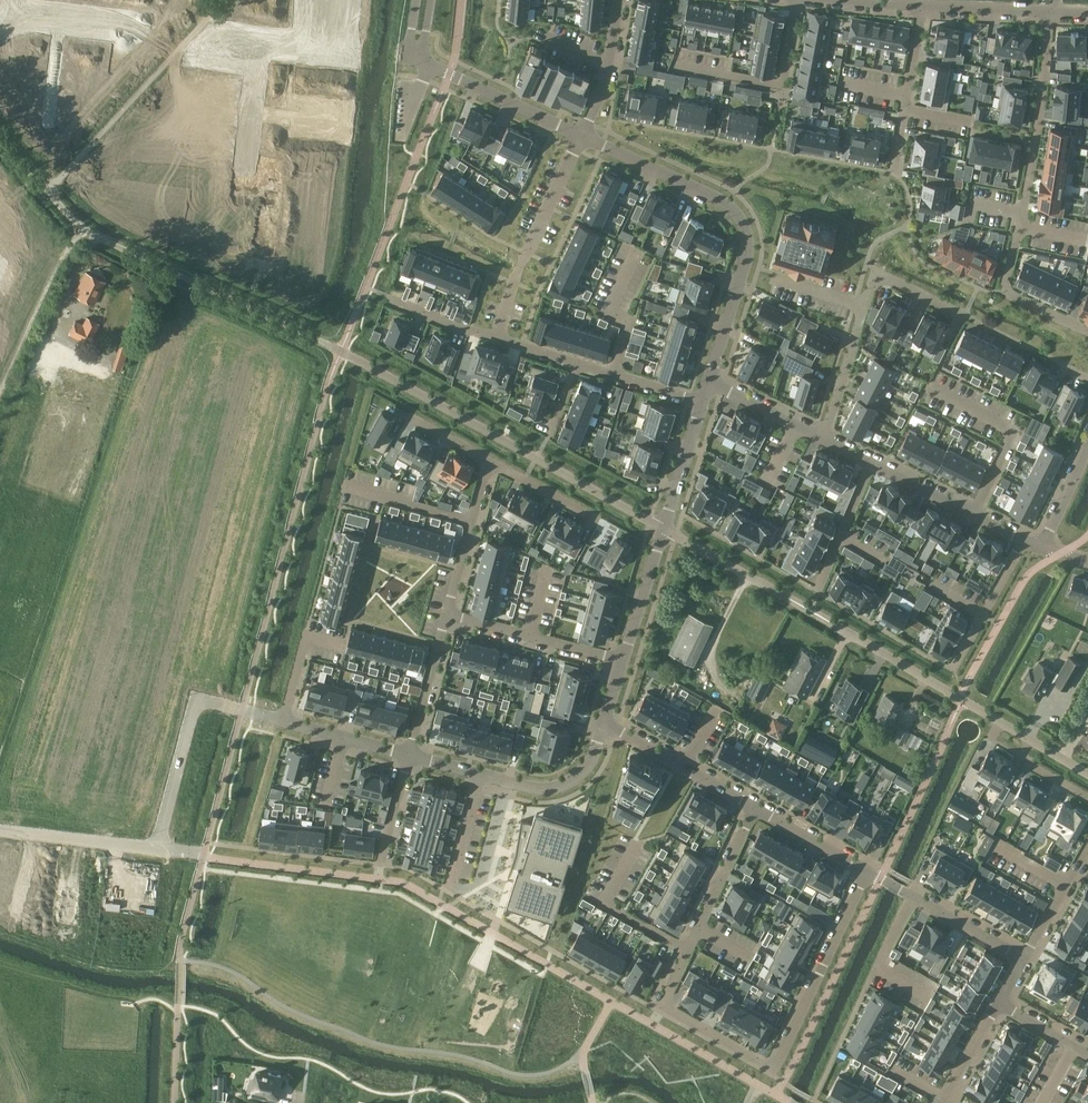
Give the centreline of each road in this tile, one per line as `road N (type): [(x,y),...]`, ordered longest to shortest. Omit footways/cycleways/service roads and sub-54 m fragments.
road 1 (residential): [(754,808),(664,1007),(775,1068),(867,870)]
road 2 (unclassified): [(342,351),(84,228),(0,138)]
road 3 (residential): [(1087,776),(756,581)]
road 4 (residential): [(1087,331),(1004,293),(1040,117),(1048,11)]
road 5 (residential): [(663,529),(342,351)]
road 6 (residential): [(583,136),(725,203),(741,220),(747,254),(710,384)]
road 7 (track): [(50,353),(147,383),(342,351)]
road 8 (residential): [(129,26),(113,174),(249,189)]
road 9 (residential): [(227,472),(27,403),(2,457)]
road 10 (residential): [(824,440),(877,275),(964,317)]
road 11 (residential): [(496,338),(583,136)]
road 12 (residential): [(251,161),(332,169),(321,275)]
road 13 (residential): [(0,576),(161,668)]
road 14 (residential): [(867,870),(1024,956)]
road 15 (residential): [(448,614),(621,659)]
road 16 (residential): [(422,60),(583,136)]
road 17 (residential): [(601,719),(754,808)]
road 18 (residential): [(871,464),(1024,541)]
road 19 (residential): [(921,5),(893,173)]
road 20 (residential): [(448,614),(490,458)]
road 21 (residential): [(601,719),(579,776),(550,786),(483,774)]
road 22 (residential): [(408,56),(259,40)]
road 23 (residential): [(1024,541),(952,668)]
road 24 (residential): [(410,754),(448,614)]
road 25 (residential): [(583,136),(605,85),(619,0)]
road 26 (residential): [(663,529),(621,659)]
road 27 (residential): [(871,464),(819,586)]
road 28 (residential): [(701,402),(663,529)]
road 29 (residential): [(410,754),(283,722)]
road 30 (residential): [(754,808),(867,870)]
road 31 (residential): [(578,364),(701,402)]
road 32 (residential): [(1087,845),(1024,956)]
road 33 (residential): [(921,5),(1048,11)]
road 34 (residential): [(710,384),(824,440)]
road 35 (residential): [(490,458),(598,521)]
road 36 (residential): [(483,774),(451,893)]

